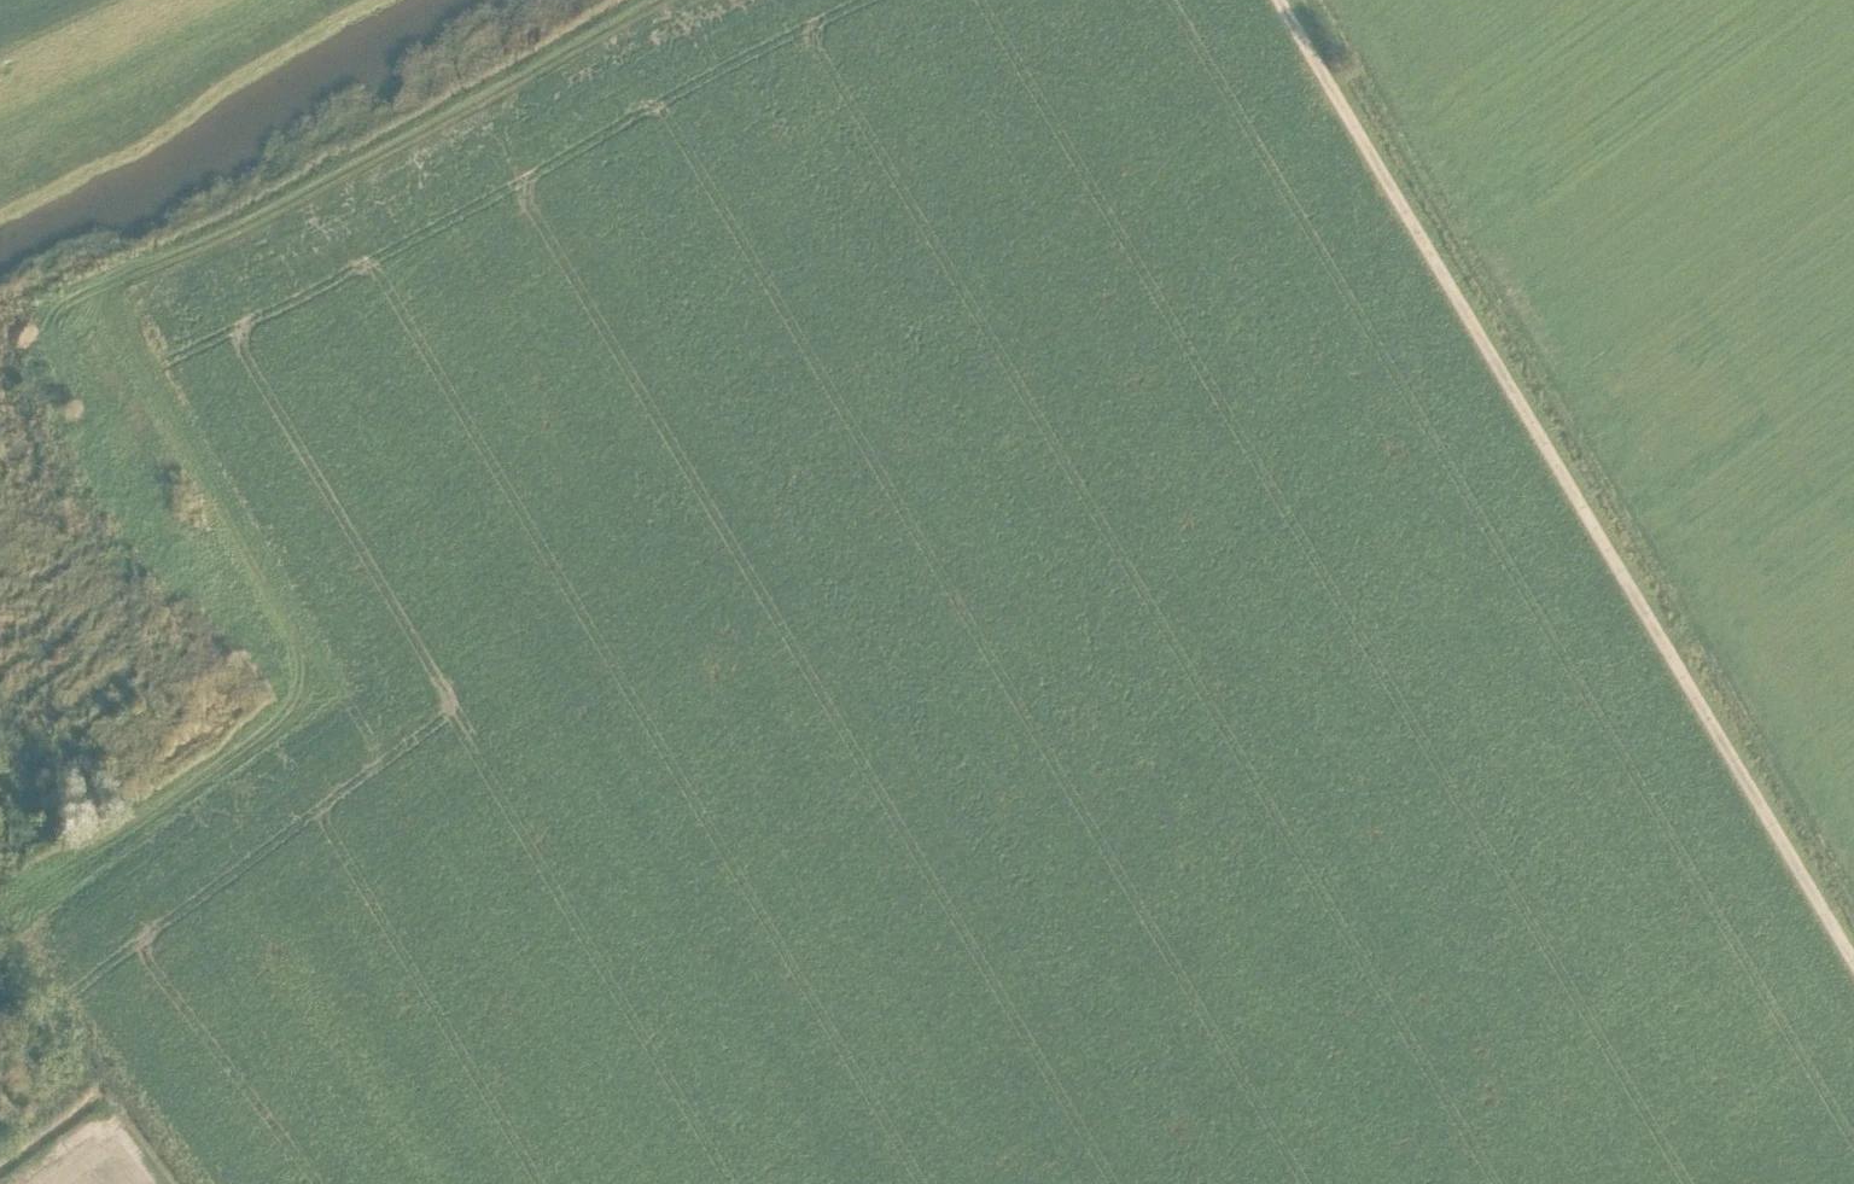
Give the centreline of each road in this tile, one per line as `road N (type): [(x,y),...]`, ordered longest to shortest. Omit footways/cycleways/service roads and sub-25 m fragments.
road 1 (track): [(1853,971),(1274,0)]

